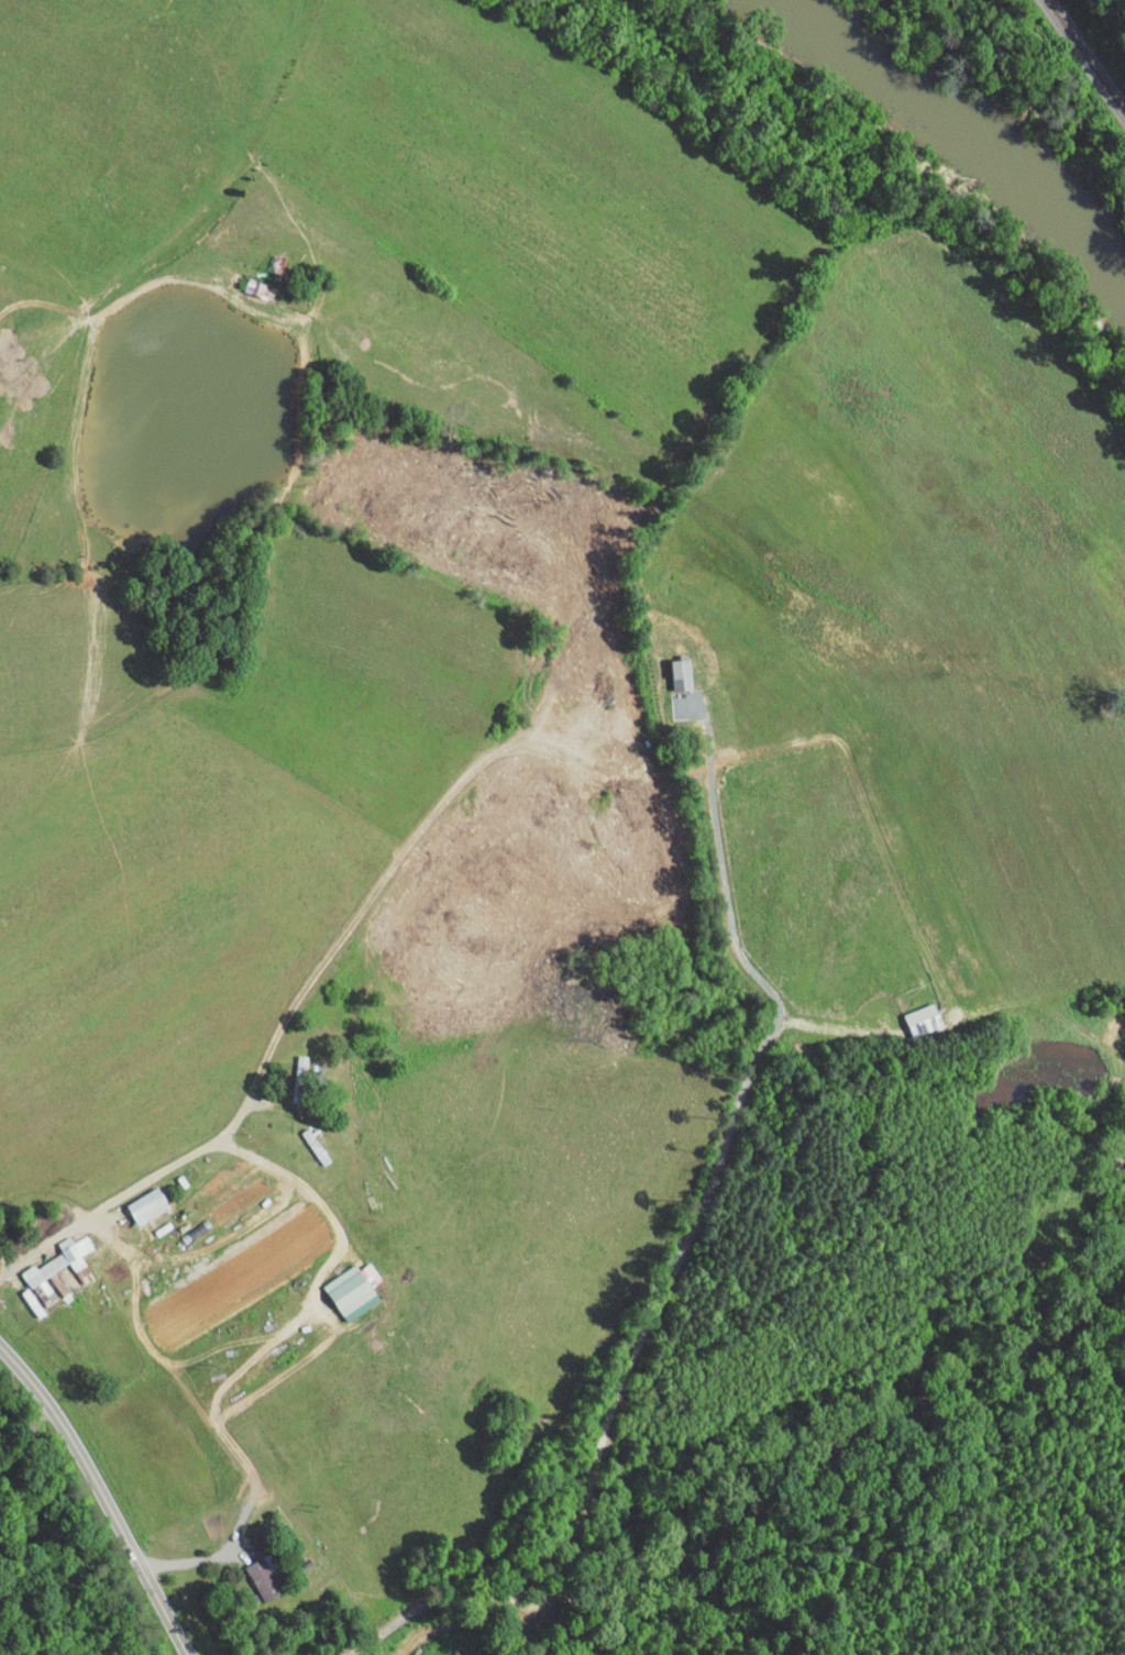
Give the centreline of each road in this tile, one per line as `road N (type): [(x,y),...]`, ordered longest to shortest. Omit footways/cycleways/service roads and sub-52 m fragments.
road 1 (residential): [(187,1654),(80,1454),(0,1353)]

